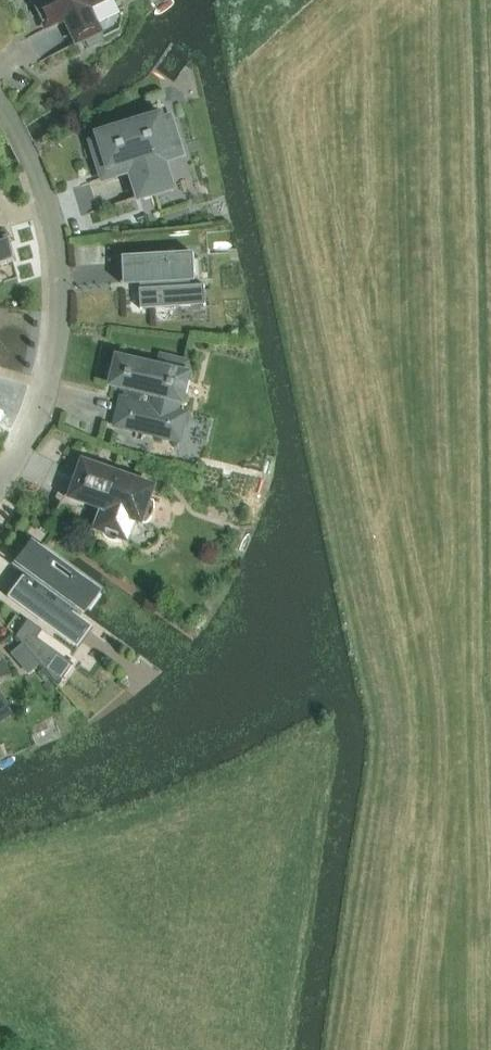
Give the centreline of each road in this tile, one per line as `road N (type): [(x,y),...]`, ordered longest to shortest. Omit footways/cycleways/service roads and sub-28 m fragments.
road 1 (residential): [(32,168),(61,262),(59,337),(31,432),(0,485)]

